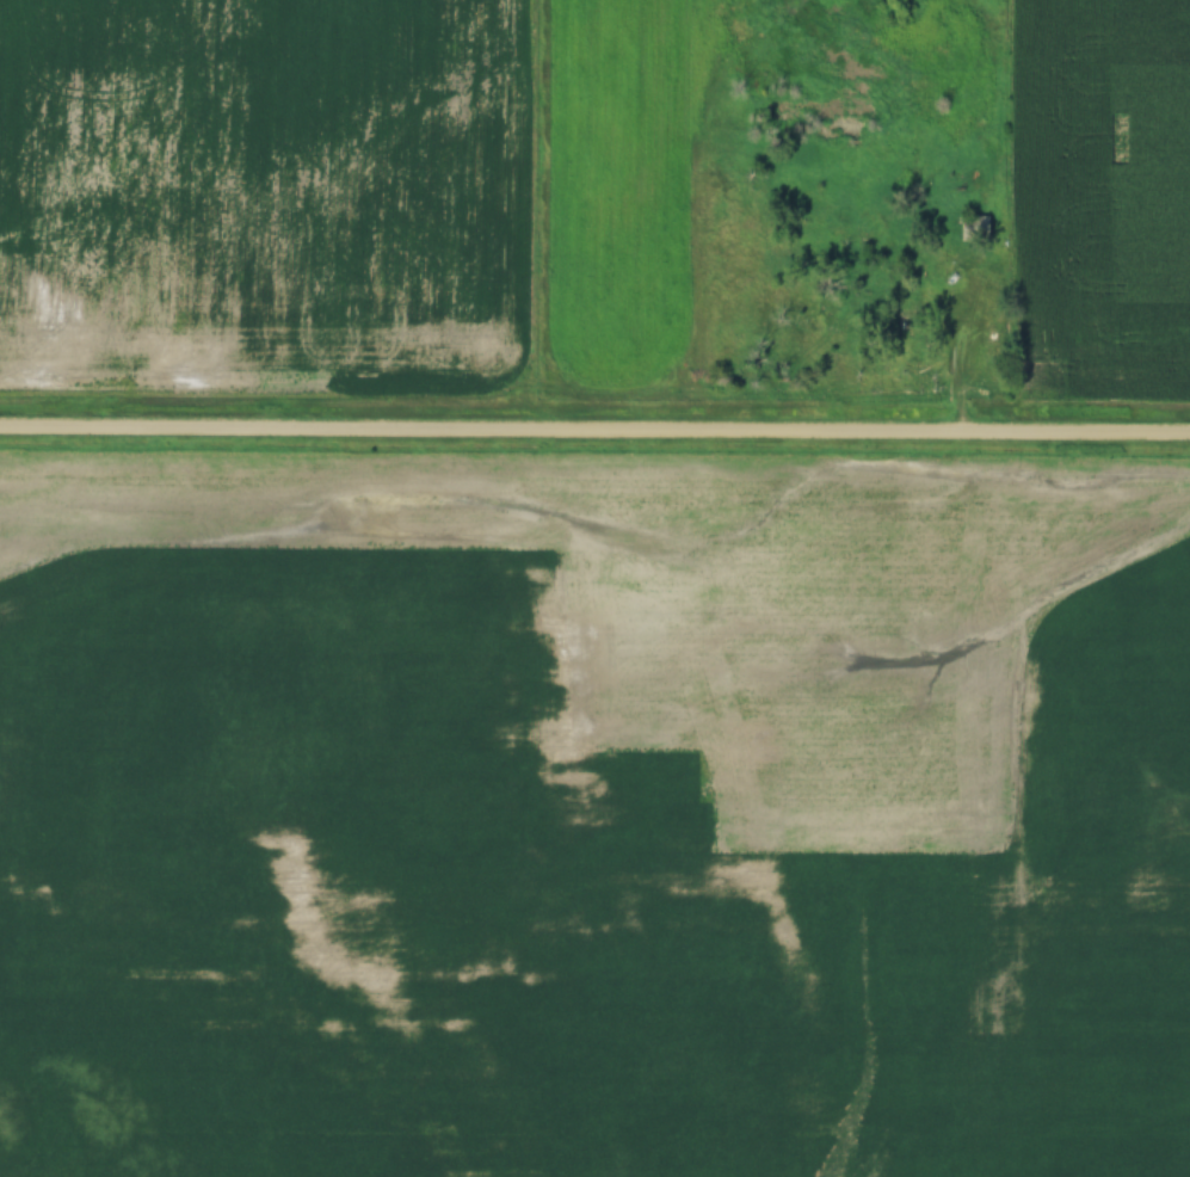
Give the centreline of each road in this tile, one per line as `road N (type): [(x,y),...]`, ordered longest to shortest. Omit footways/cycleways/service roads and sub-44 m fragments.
road 1 (residential): [(1189,428),(0,421)]

